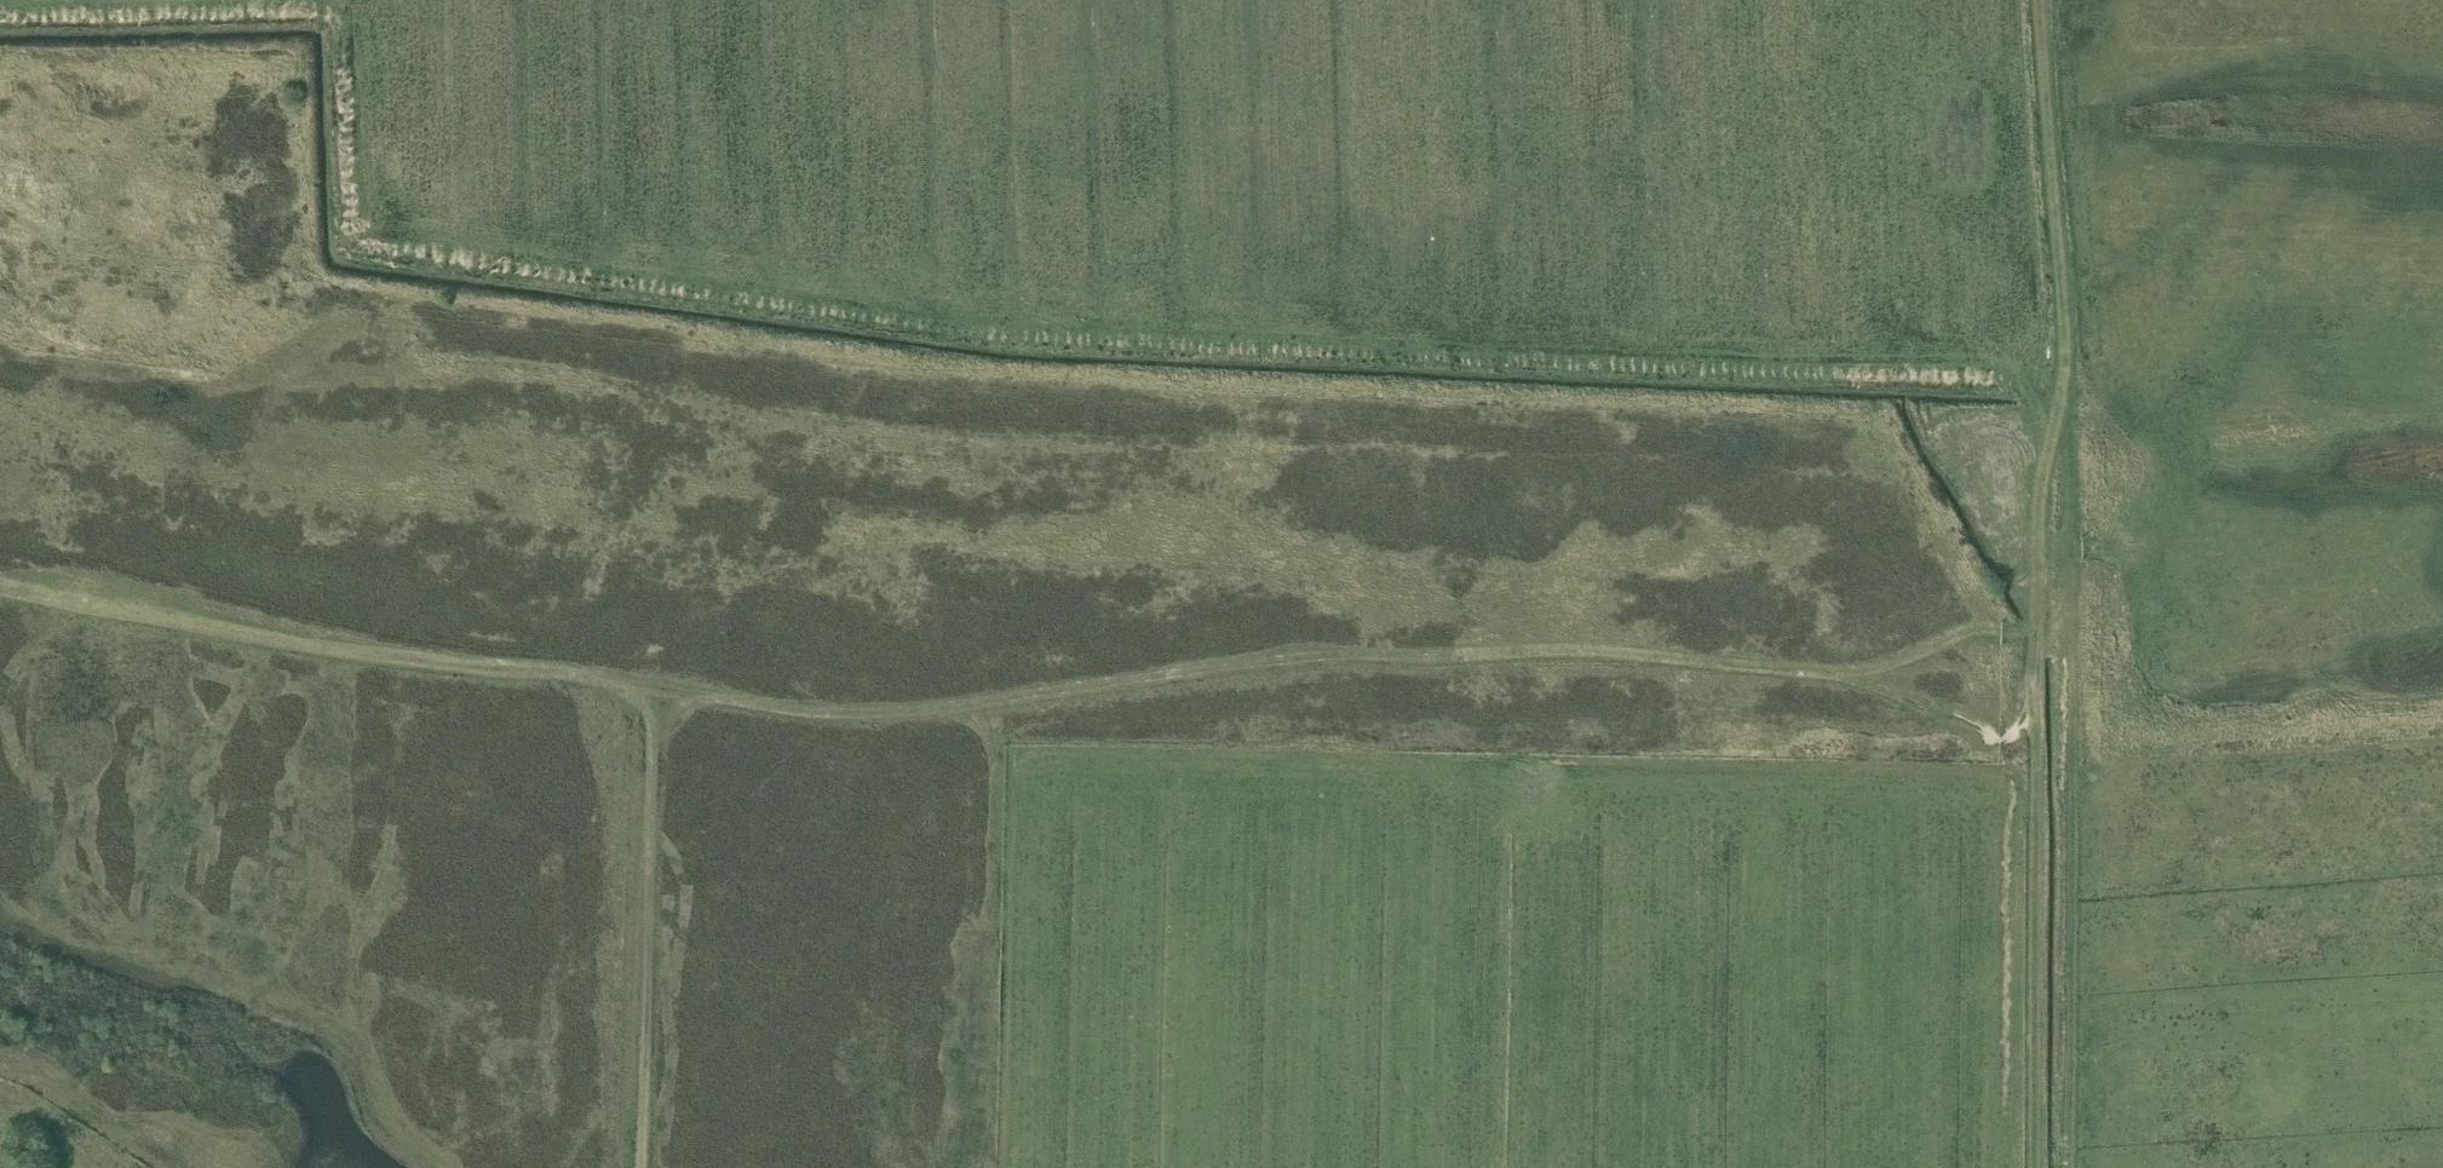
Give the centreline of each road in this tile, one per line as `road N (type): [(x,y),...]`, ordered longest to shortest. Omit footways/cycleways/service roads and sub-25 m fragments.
road 1 (track): [(2025,731),(2027,1167)]

